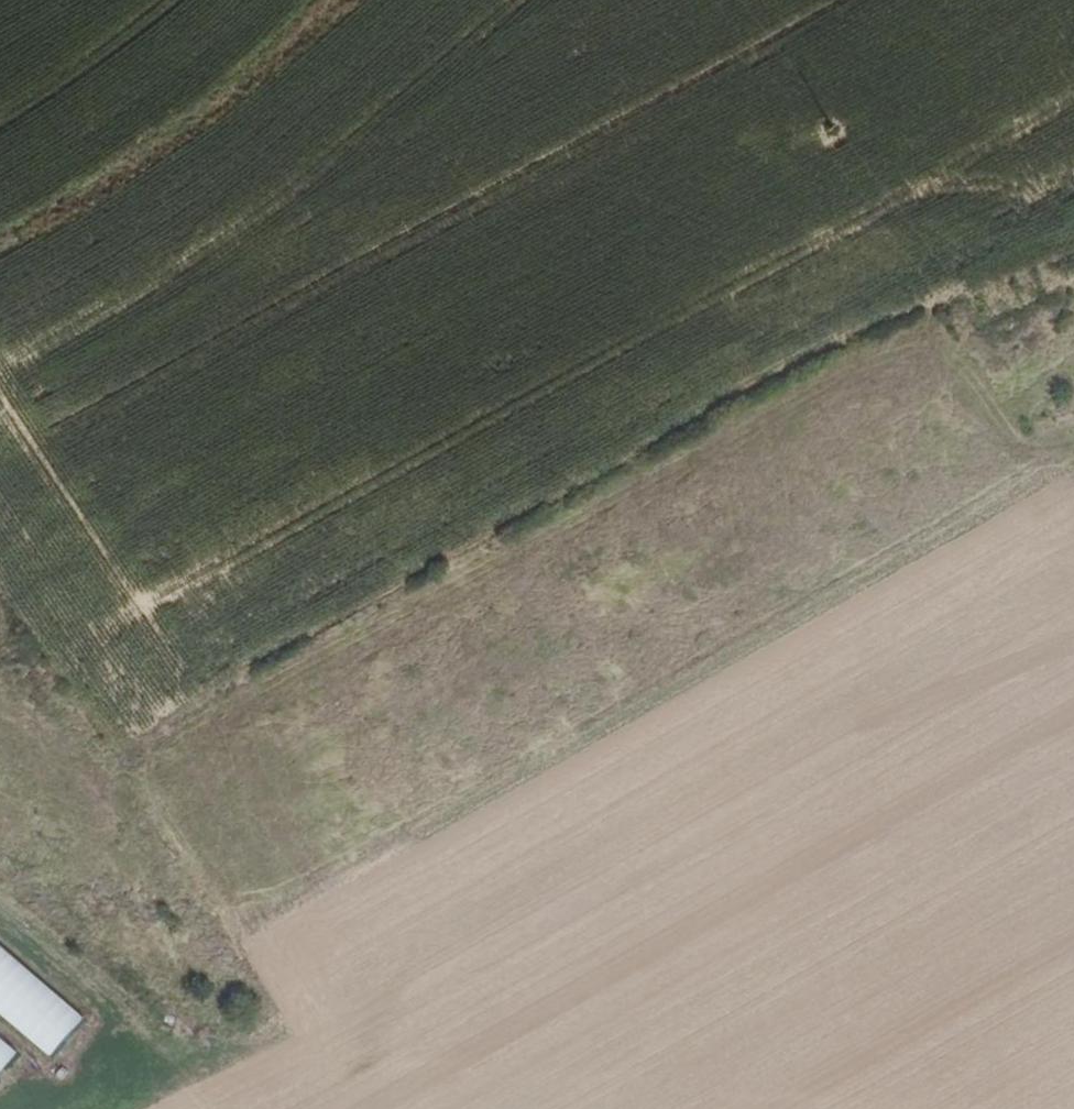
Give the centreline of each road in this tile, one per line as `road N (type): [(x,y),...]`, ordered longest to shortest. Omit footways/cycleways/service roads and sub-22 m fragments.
road 1 (track): [(330,0),(161,143),(0,240)]
road 2 (track): [(0,903),(119,999),(183,1072)]

